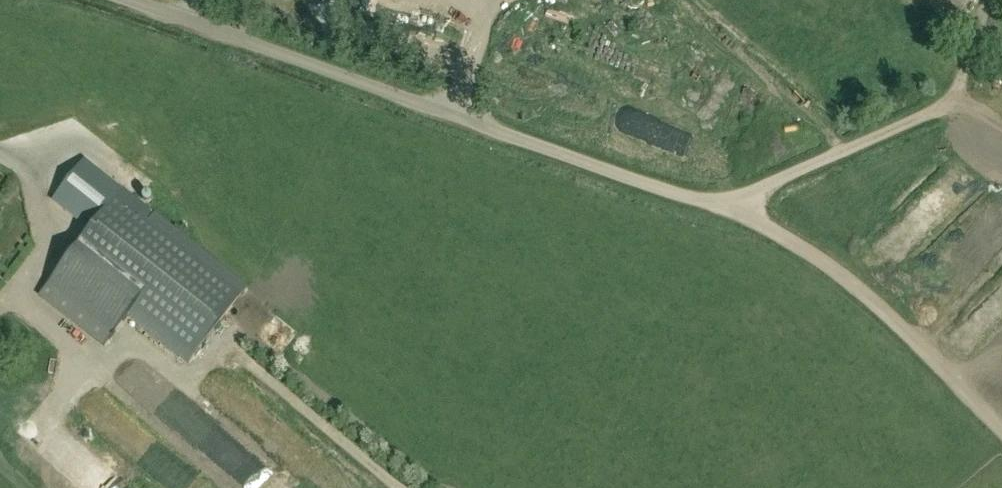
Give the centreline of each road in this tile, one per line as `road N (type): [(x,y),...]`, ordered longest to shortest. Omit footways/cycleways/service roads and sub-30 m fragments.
road 1 (unclassified): [(959,87),(926,115),(725,206),(130,0)]
road 2 (track): [(1001,435),(867,297),(793,243),(725,206),(724,174)]
road 3 (track): [(252,342),(437,487)]

